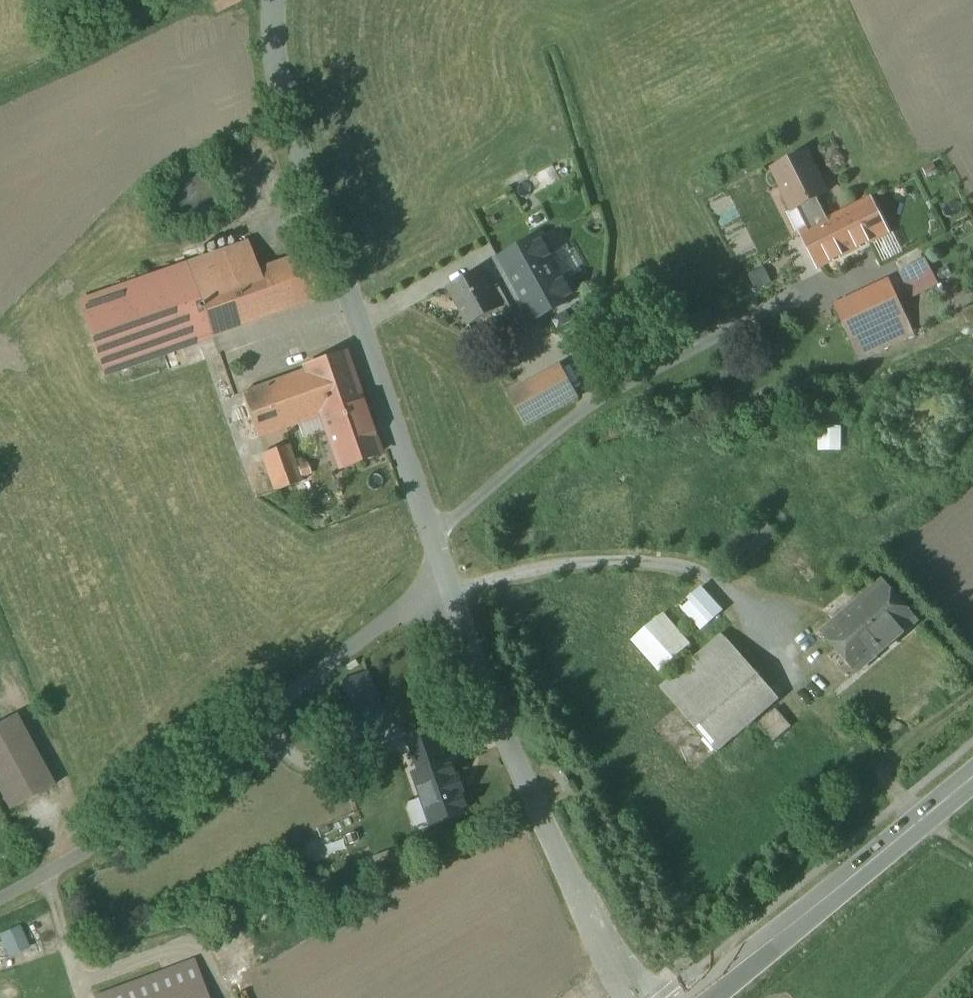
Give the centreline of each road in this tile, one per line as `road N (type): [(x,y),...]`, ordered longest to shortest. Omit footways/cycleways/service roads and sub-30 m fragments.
road 1 (residential): [(299,0),(321,137),(447,556)]
road 2 (unclassified): [(447,556),(77,846),(0,889)]
road 3 (residential): [(447,556),(469,627),(635,997)]
road 4 (secondary): [(701,997),(972,779)]

